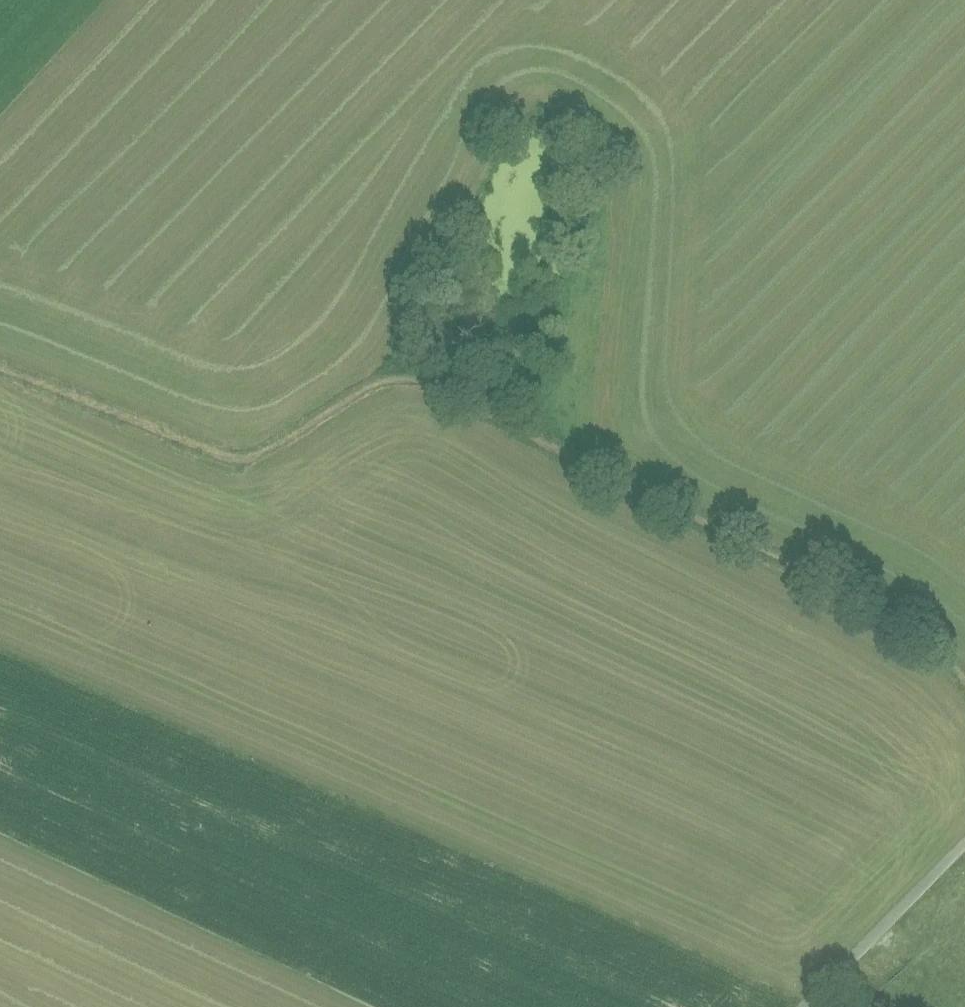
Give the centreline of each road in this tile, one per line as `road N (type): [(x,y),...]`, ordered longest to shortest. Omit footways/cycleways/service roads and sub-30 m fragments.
road 1 (track): [(0,367),(237,460),(368,385),(426,381),(860,598),(932,644),(964,681)]
road 2 (unclassified): [(802,1006),(964,843)]

